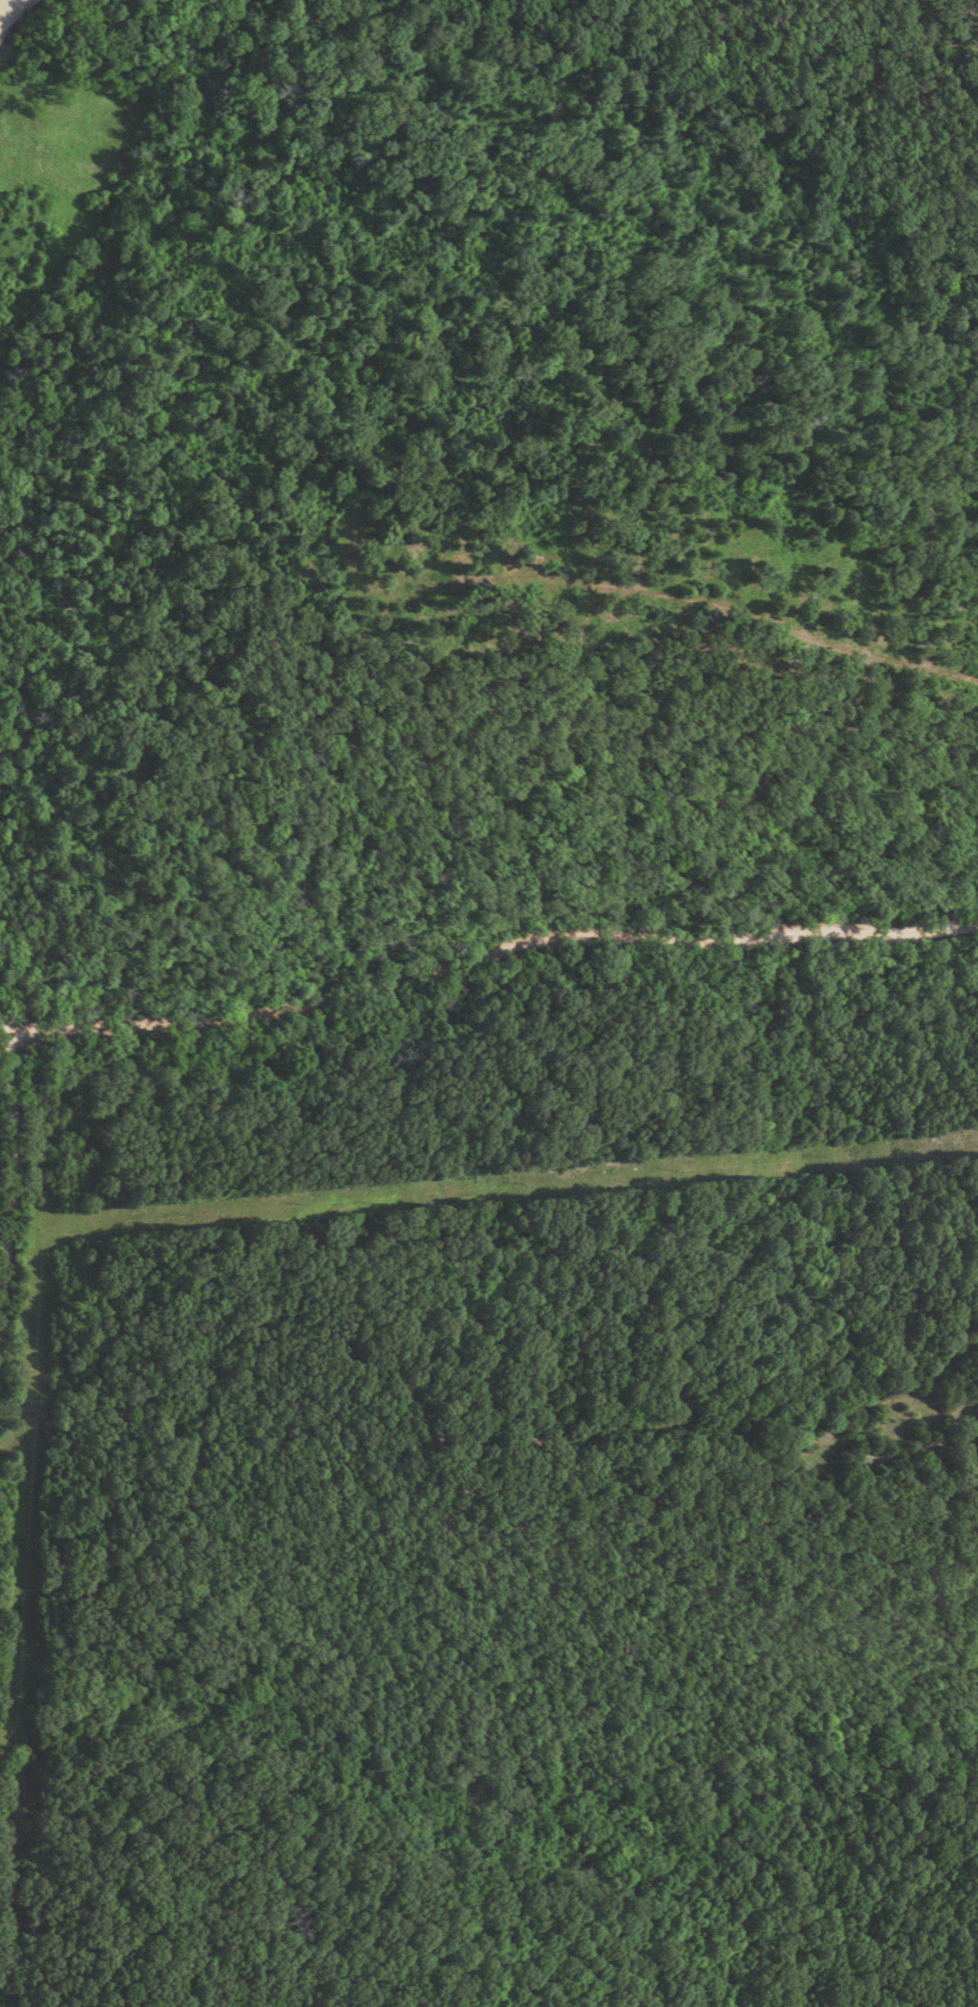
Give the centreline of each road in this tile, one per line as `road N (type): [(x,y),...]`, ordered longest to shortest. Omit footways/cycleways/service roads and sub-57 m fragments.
road 1 (residential): [(16,1039),(272,1012),(570,934),(941,938),(977,928)]
road 2 (residential): [(0,1443),(21,1224),(16,1039),(0,1012)]

